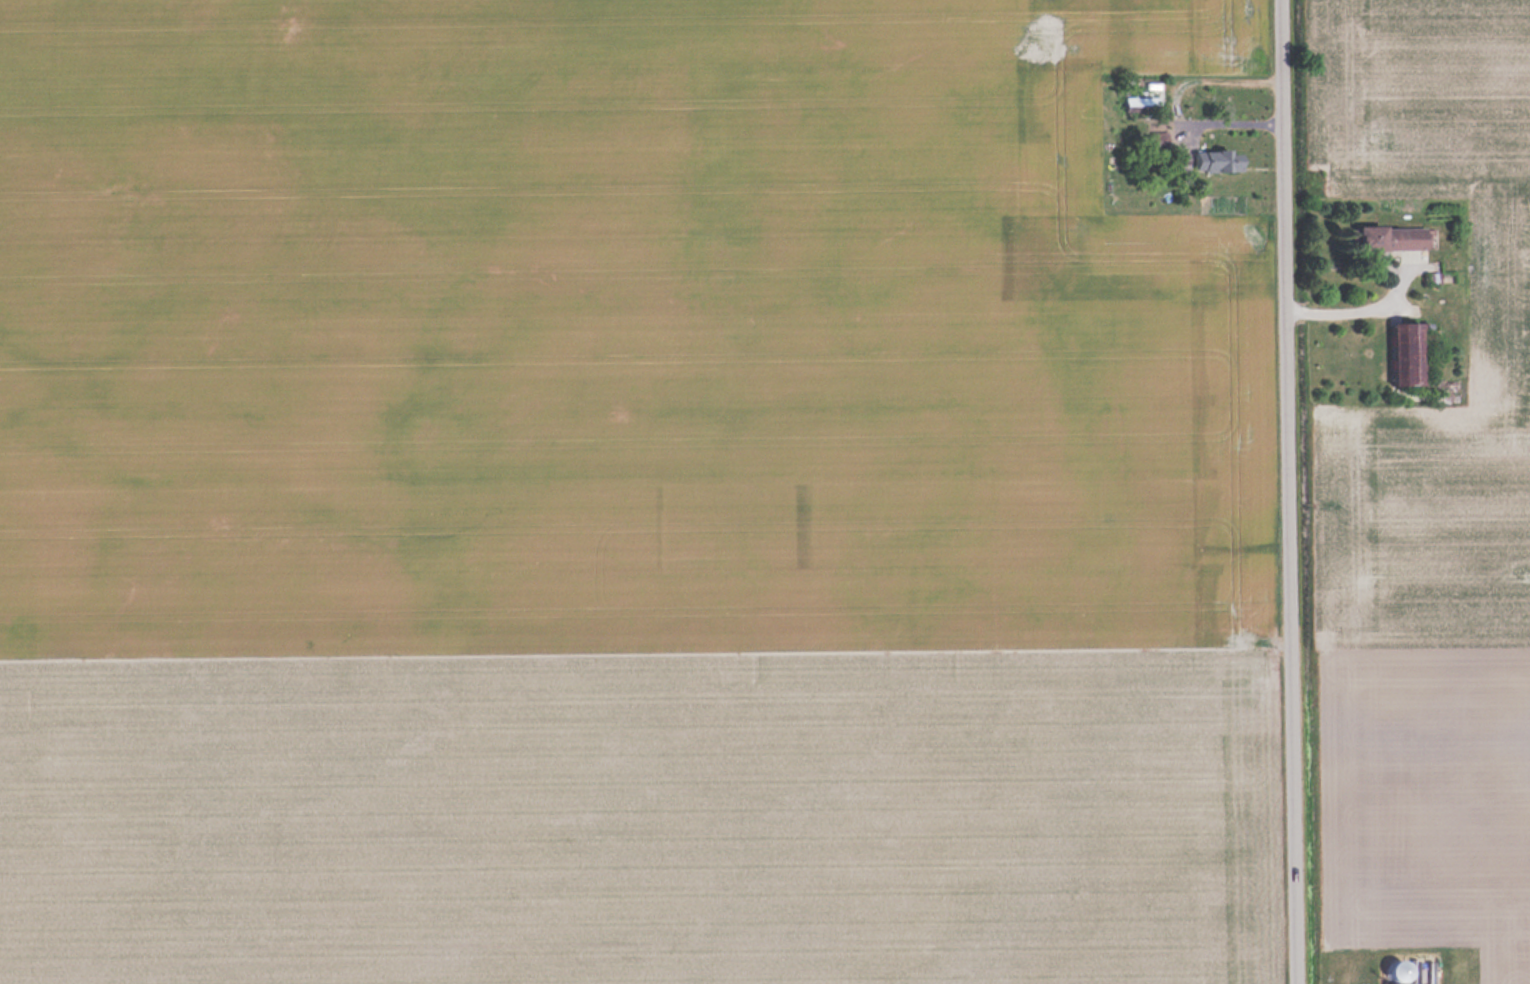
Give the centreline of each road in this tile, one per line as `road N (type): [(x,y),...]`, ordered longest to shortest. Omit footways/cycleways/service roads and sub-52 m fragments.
road 1 (residential): [(1301,983),(1284,0)]

